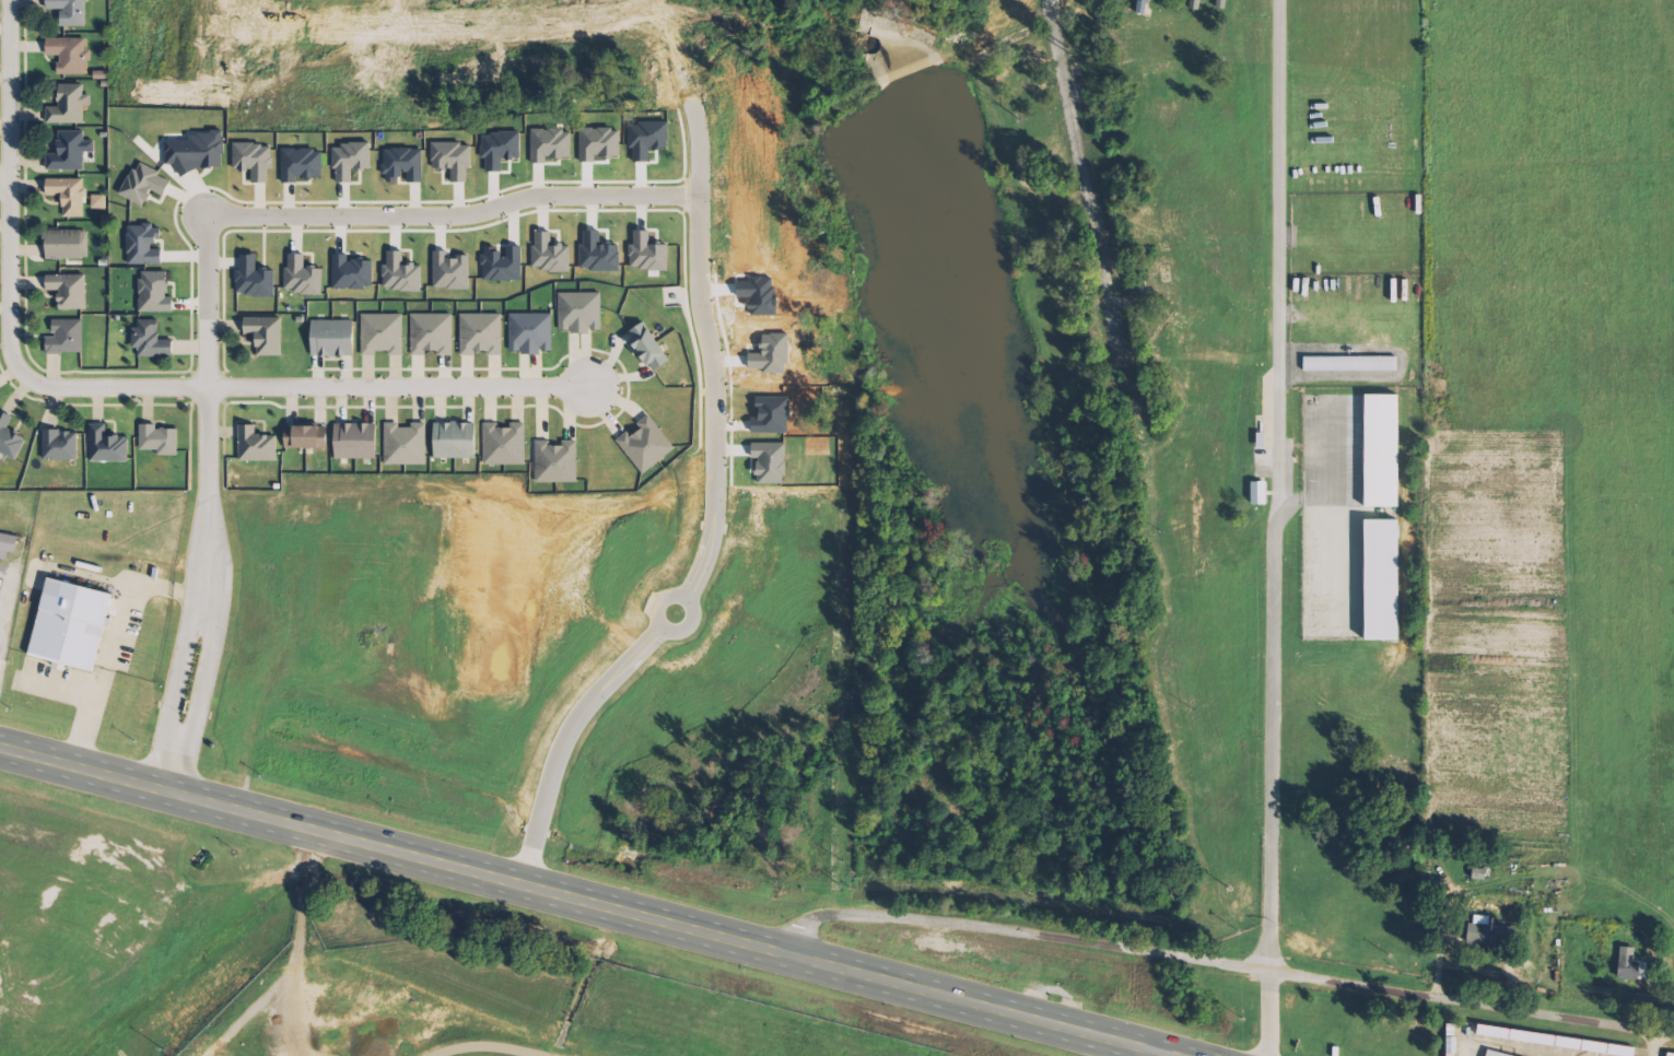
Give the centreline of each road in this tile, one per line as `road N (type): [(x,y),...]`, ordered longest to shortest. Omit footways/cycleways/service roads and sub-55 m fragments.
road 1 (primary): [(1179,1055),(0,748)]
road 2 (residential): [(163,790),(206,592),(209,207),(455,211),(542,197),(687,197)]
road 3 (residential): [(606,388),(36,383),(12,350),(10,0)]
road 4 (residential): [(792,955),(801,927),(816,917),(892,916),(1673,1034)]
road 5 (residential): [(687,197),(695,201),(711,383),(707,531),(686,589),(563,732),(520,883)]

